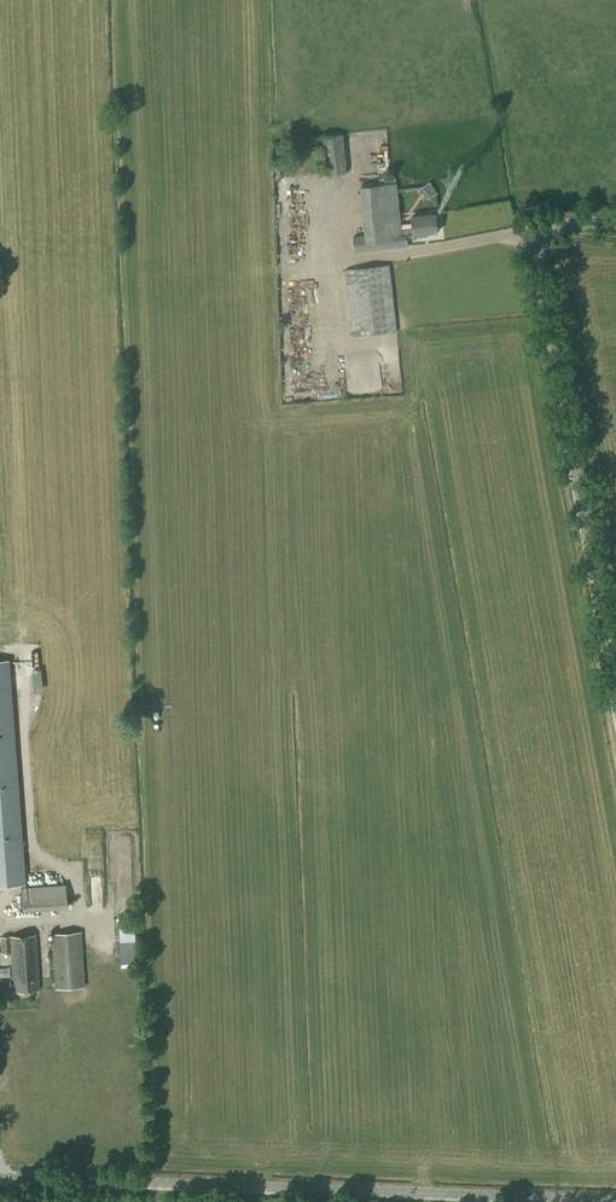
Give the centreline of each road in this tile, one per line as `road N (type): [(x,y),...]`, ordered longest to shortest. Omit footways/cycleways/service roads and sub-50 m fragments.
road 1 (unclassified): [(615,1200),(0,1179)]
road 2 (unclassified): [(615,702),(537,257),(542,229),(615,224)]

